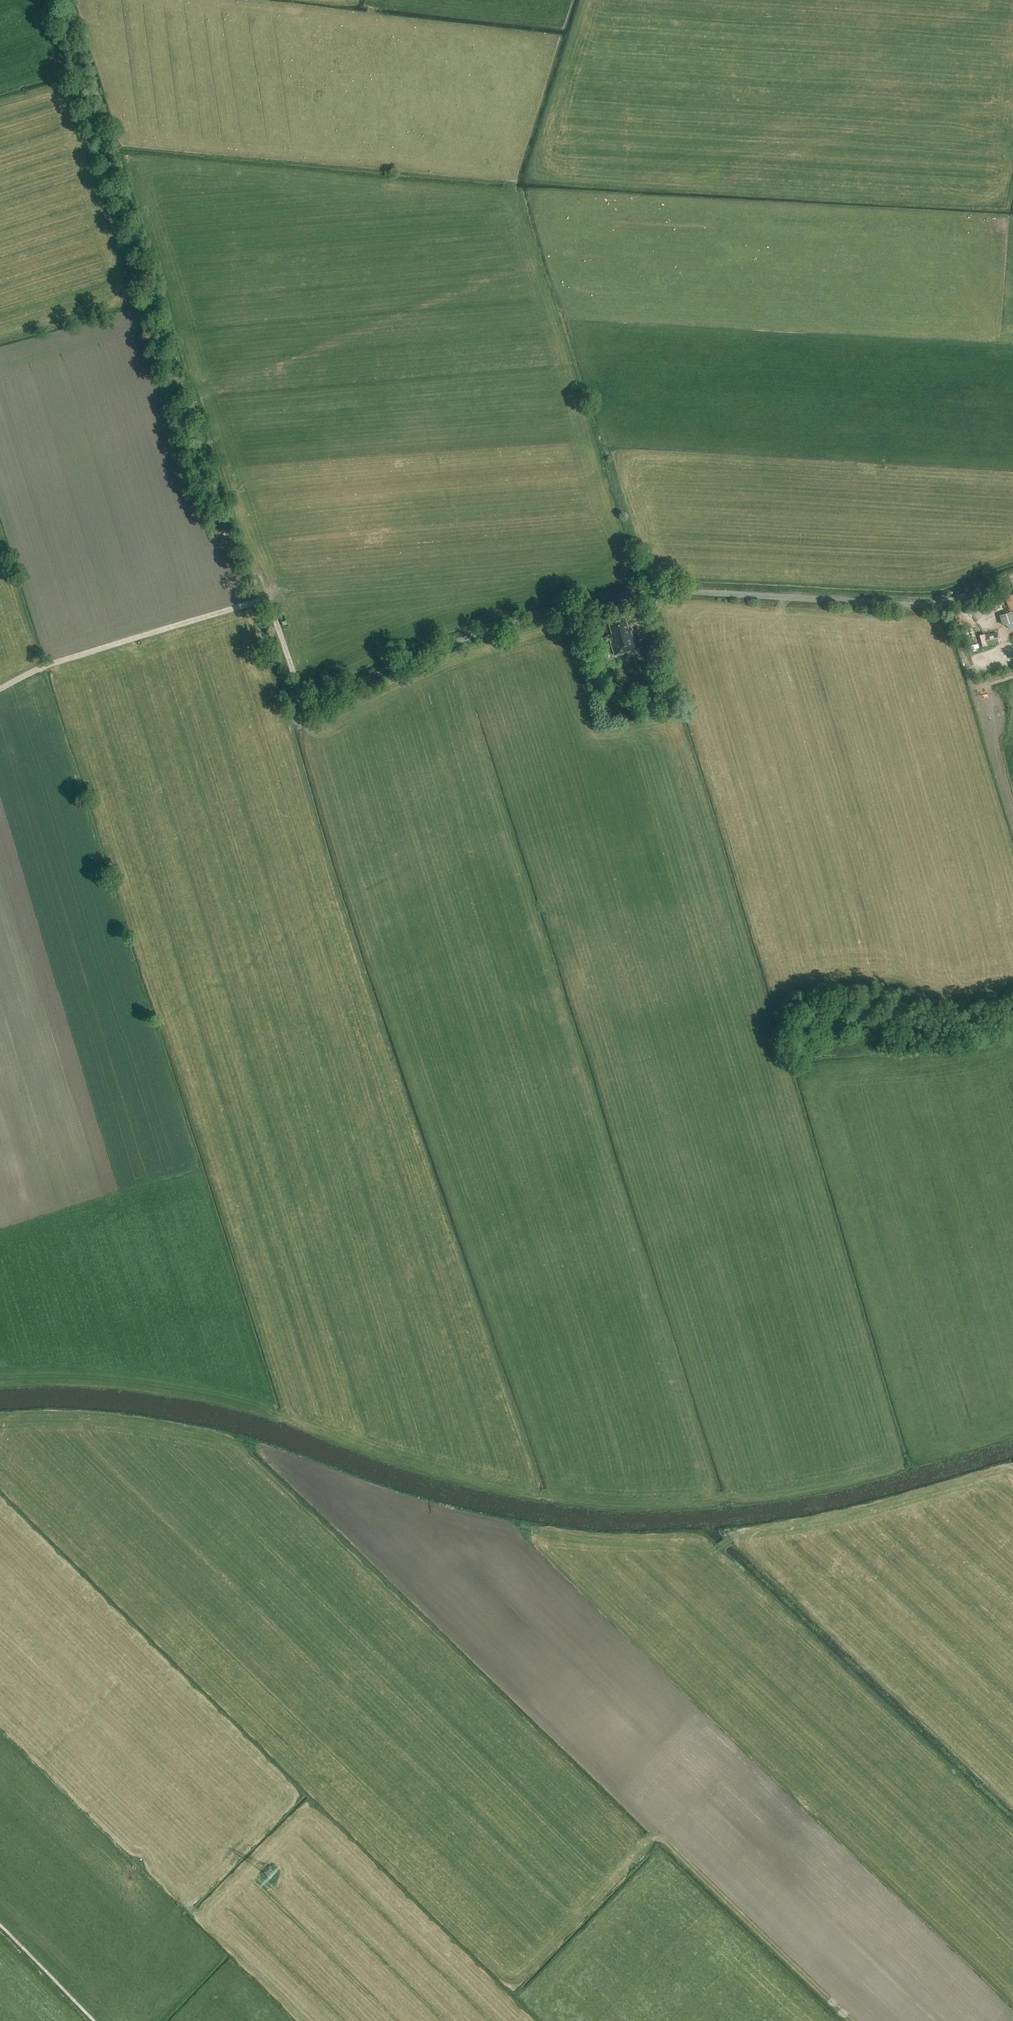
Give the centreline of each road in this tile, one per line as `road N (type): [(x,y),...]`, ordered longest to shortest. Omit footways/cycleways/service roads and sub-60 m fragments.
road 1 (unclassified): [(281,712),(475,627),(635,590),(926,602),(1012,573)]

